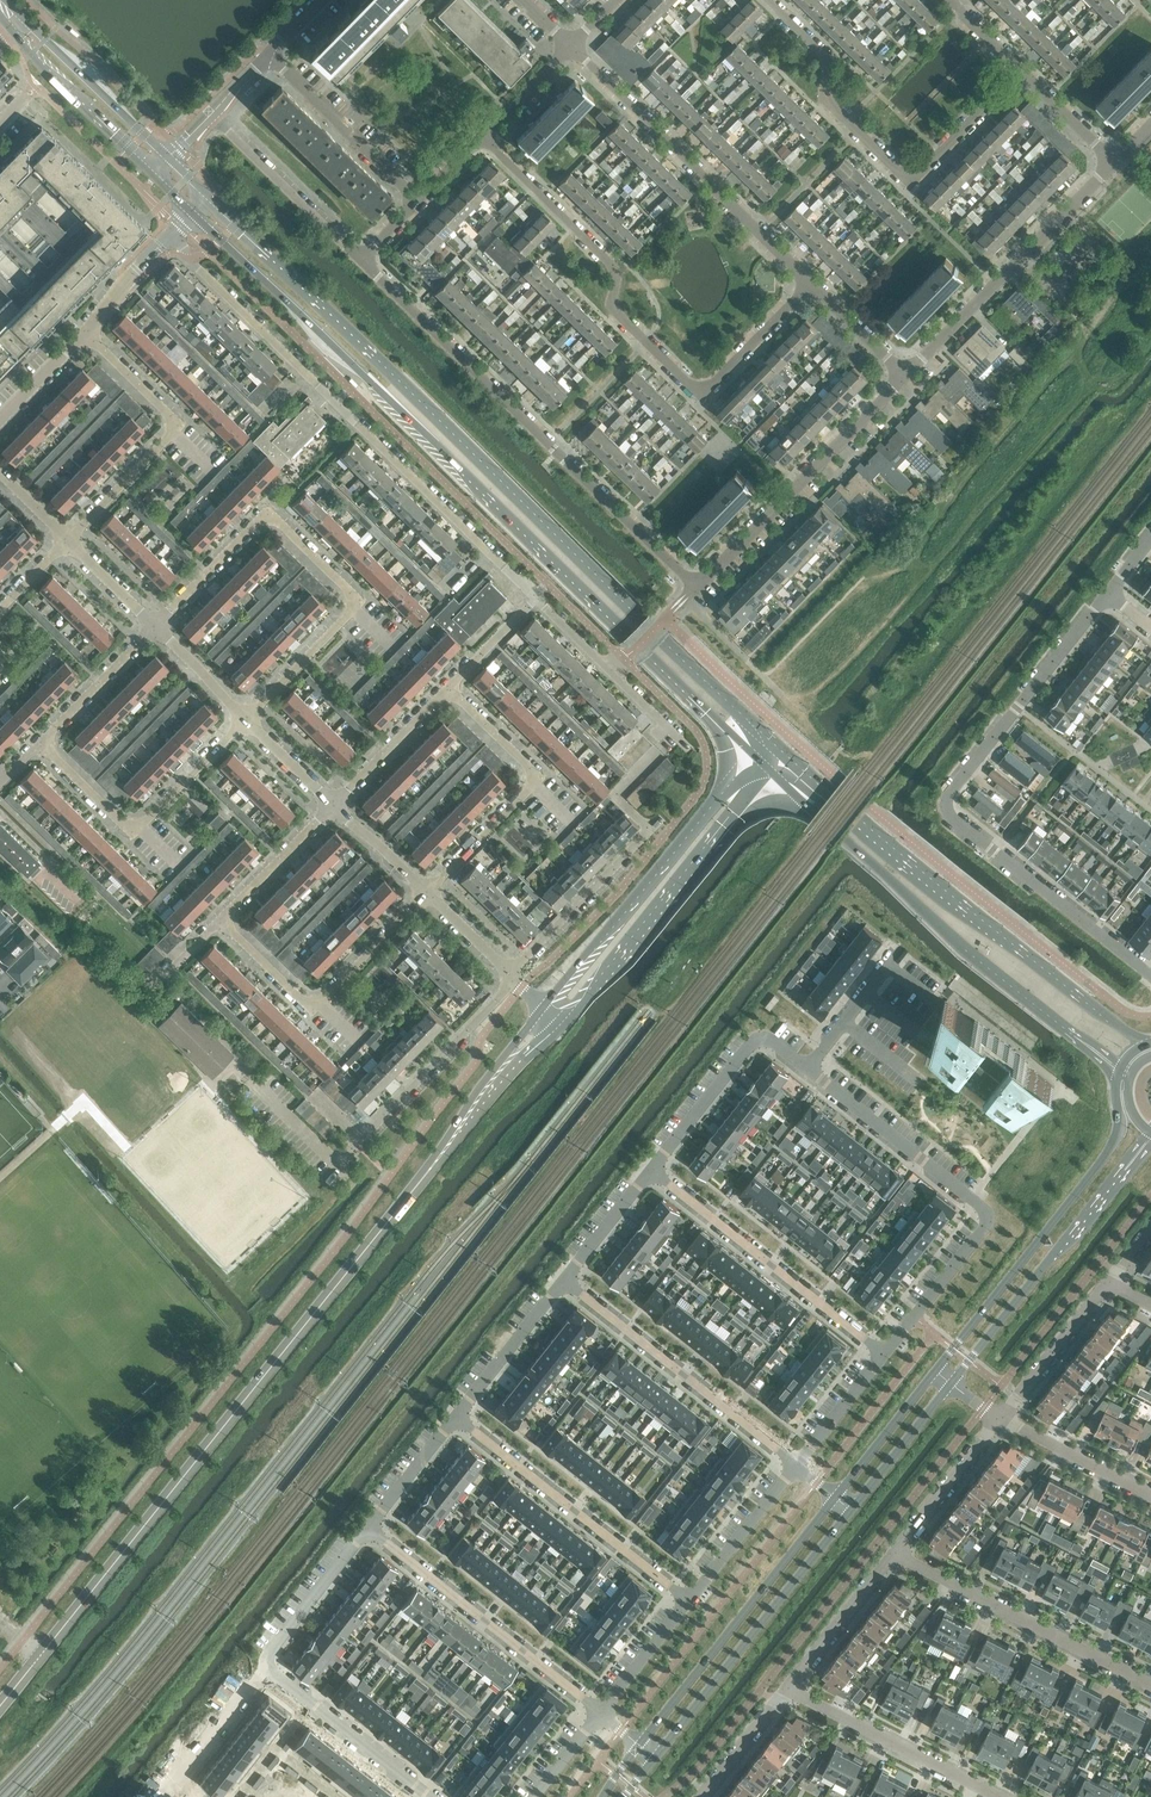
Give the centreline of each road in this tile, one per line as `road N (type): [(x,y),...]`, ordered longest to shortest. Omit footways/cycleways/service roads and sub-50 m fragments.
road 1 (secondary): [(0,1703),(472,1108)]
road 2 (residential): [(367,261),(693,585),(906,375)]
road 3 (secondary): [(727,702),(208,198)]
road 4 (secondary): [(194,212),(706,715)]
road 5 (residential): [(1110,596),(944,809),(1150,977)]
road 6 (residential): [(536,598),(169,238)]
road 7 (residential): [(485,140),(612,258),(615,313),(701,394),(811,285)]
road 8 (residential): [(246,720),(359,605),(270,516),(155,626)]
road 9 (secondary): [(1147,1043),(803,767)]
road 10 (residential): [(768,0),(827,59),(825,97),(911,187),(1031,78)]
road 11 (residential): [(806,1072),(988,1219),(885,1351)]
road 12 (secondary): [(1116,1079),(1120,1134),(937,1372)]
road 13 (residential): [(811,285),(571,46)]
road 14 (secondary): [(817,810),(1072,1032)]
road 15 (secondary): [(836,1498),(640,1747)]
road 16 (secondary): [(656,1759),(852,1512)]
road 17 (residential): [(658,757),(617,798),(650,830),(511,973)]
road 18 (residential): [(368,1532),(602,1717)]
road 19 (residential): [(906,375),(1113,163)]
road 20 (residential): [(567,1283),(799,1466)]
road 21 (residential): [(690,1601),(458,1419)]
road 22 (residential): [(885,1351),(654,1174)]
road 23 (residential): [(896,1552),(1150,1685)]
road 24 (residential): [(68,539),(176,422),(86,332)]
road 25 (residential): [(222,922),(313,1007),(427,892)]
road 26 (residential): [(40,744),(130,829),(140,828),(246,720)]
road 27 (residential): [(427,892),(538,781),(449,690)]
road 28 (secondary): [(716,799),(544,1006)]
road 29 (secondary): [(953,1385),(1119,1176)]
road 30 (residential): [(511,973),(495,1005),(336,1162)]
road 31 (secondary): [(564,1025),(724,825)]
road 32 (residential): [(1003,1796),(787,1690)]
road 33 (residential): [(654,1174),(762,1038),(806,1072)]
road 34 (residential): [(437,1796),(272,1660)]
road 35 (residential): [(423,205),(270,58)]
road 36 (residential): [(216,115),(367,261)]
road 37 (secondary): [(12,33),(159,175)]
road 38 (secondary): [(171,162),(26,19)]
road 39 (residential): [(673,737),(536,598)]
road 40 (residential): [(787,1690),(896,1552)]
road 41 (residential): [(458,1419),(567,1283)]
road 42 (residential): [(799,1466),(690,1601)]
road 43 (residential): [(1001,1419),(1108,1285)]
road 44 (residential): [(896,1552),(1001,1419)]
road 45 (residential): [(1001,1419),(1150,1494)]
road 46 (residential): [(155,626),(40,744)]
road 47 (residential): [(449,690),(333,806)]
road 48 (secondary): [(852,1512),(953,1385)]
road 49 (secondary): [(937,1372),(836,1498)]
road 50 (residential): [(333,806),(222,922)]
road 51 (residential): [(272,1660),(368,1532)]
road 52 (residential): [(272,1660),(171,1779)]
road 53 (residential): [(690,1601),(602,1717)]
road 54 (residential): [(368,1532),(458,1419)]
road 55 (residential): [(885,1351),(799,1466)]
road 56 (residential): [(567,1283),(654,1174)]
road 57 (residential): [(702,1796),(787,1690)]
road 58 (residential): [(806,1072),(890,968)]
road 59 (residential): [(906,375),(811,285)]
road 60 (residential): [(246,720),(155,626)]
road 61 (residential): [(427,892),(333,806)]
road 62 (residential): [(485,140),(571,46)]
road 63 (residential): [(536,598),(449,690)]
road 64 (residential): [(86,332),(169,238)]
road 65 (secondary): [(544,1006),(472,1108)]
road 66 (secondary): [(472,1108),(564,1025)]
road 67 (residential): [(0,420),(86,332)]
road 68 (residential): [(155,626),(68,539)]
road 69 (residential): [(333,806),(246,720)]

